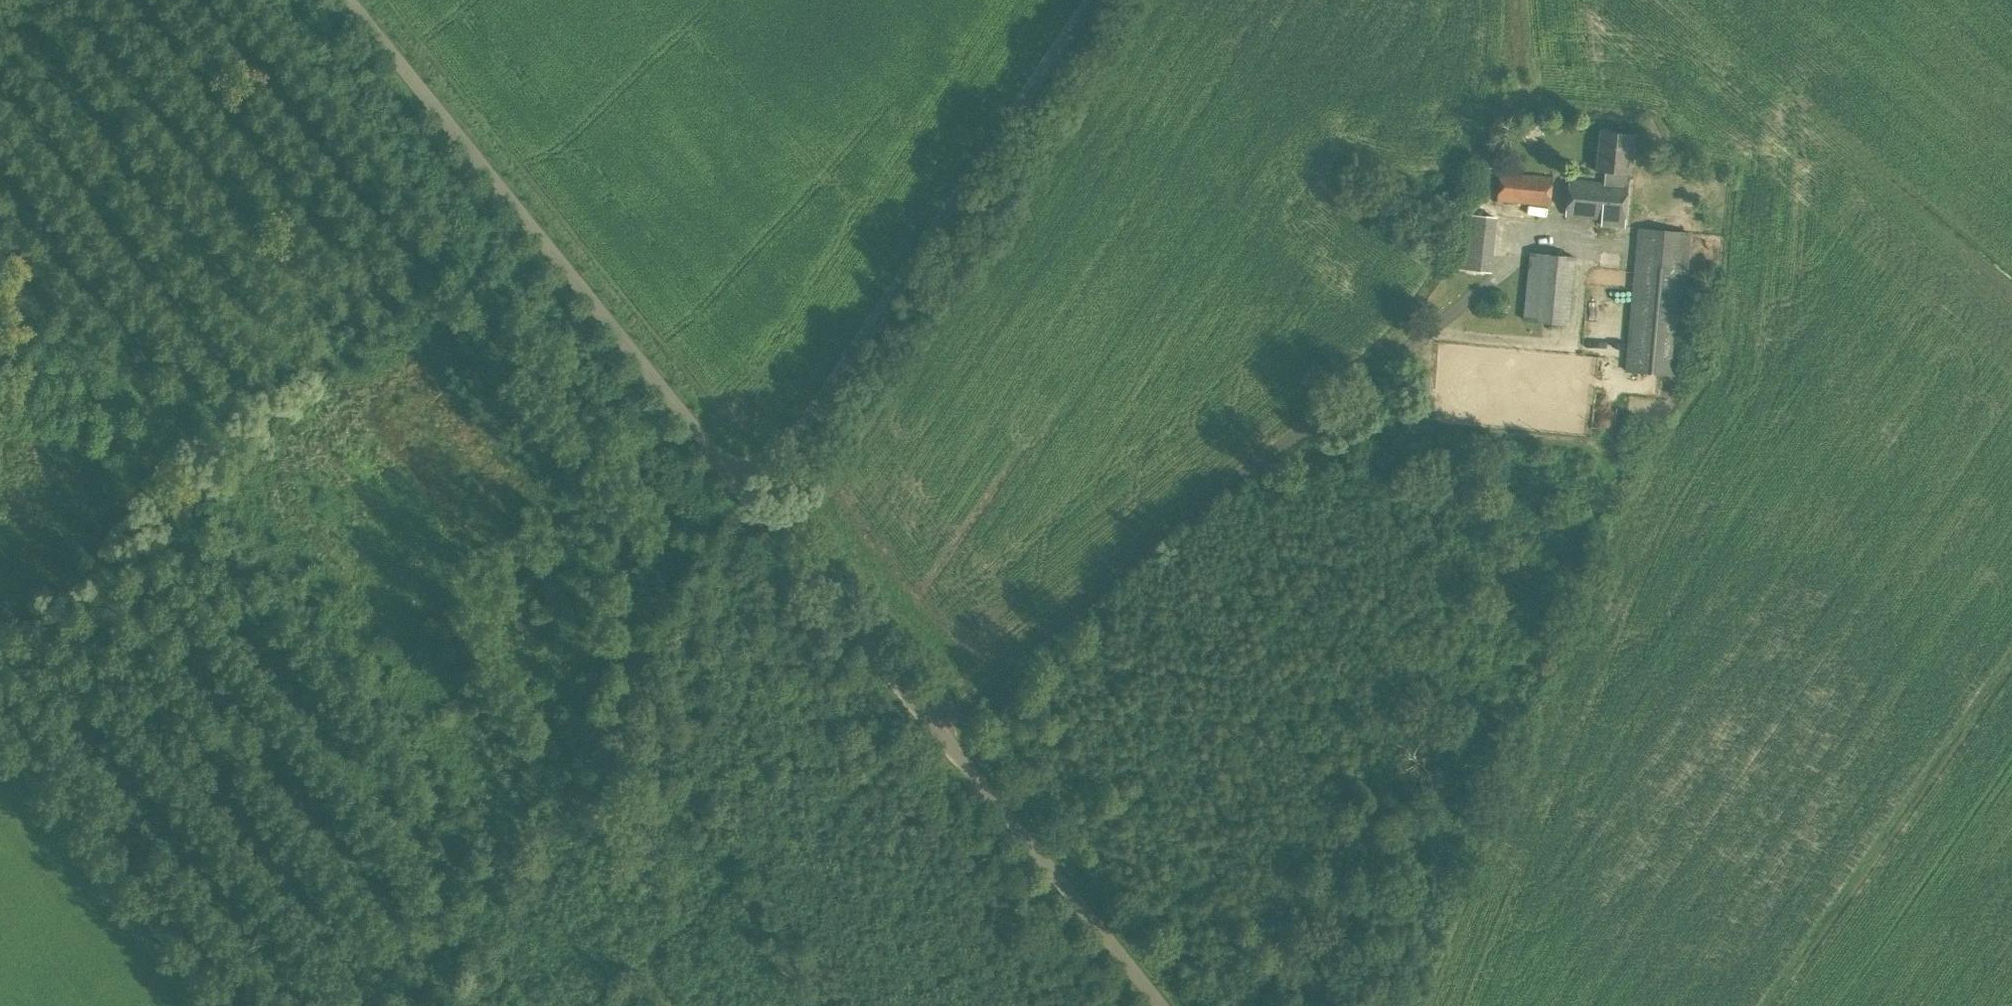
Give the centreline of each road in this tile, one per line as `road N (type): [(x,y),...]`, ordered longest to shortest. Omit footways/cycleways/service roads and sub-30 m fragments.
road 1 (track): [(930,727),(1505,272),(1520,248)]
road 2 (unclassified): [(1156,1005),(745,500)]
road 3 (unclassified): [(745,500),(342,0)]
road 4 (unclassified): [(745,500),(1086,0)]

